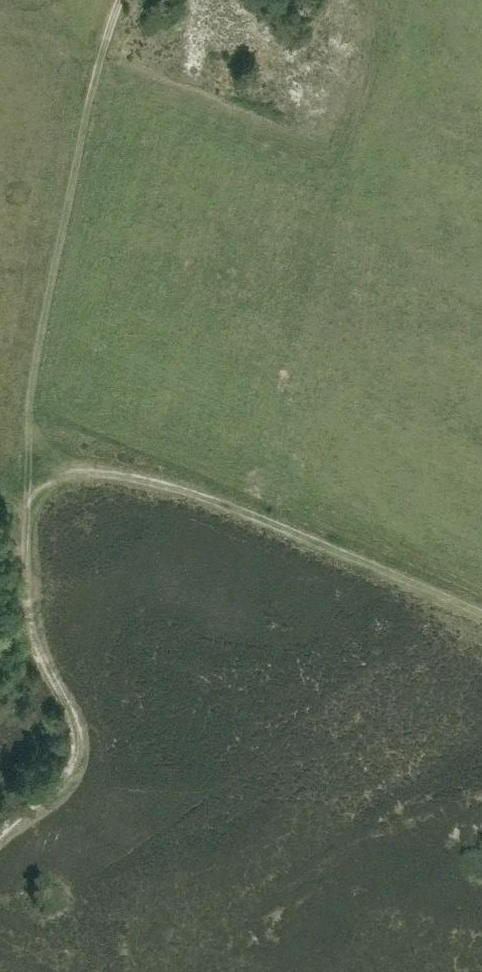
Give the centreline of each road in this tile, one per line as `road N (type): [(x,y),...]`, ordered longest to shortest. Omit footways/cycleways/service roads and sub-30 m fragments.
road 1 (track): [(134,0),(37,406),(27,614),(74,719),(64,773),(0,822)]
road 2 (track): [(33,465),(167,490),(258,520),(481,616)]

